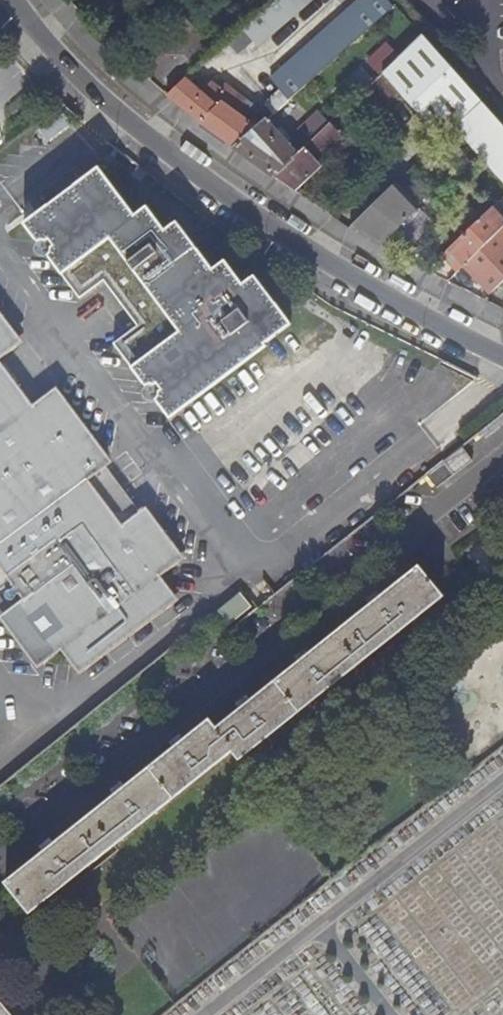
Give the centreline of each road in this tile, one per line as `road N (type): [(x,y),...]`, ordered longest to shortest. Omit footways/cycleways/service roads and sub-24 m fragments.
road 1 (secondary): [(18,0),(91,83),(173,153),(401,302),(502,352)]

